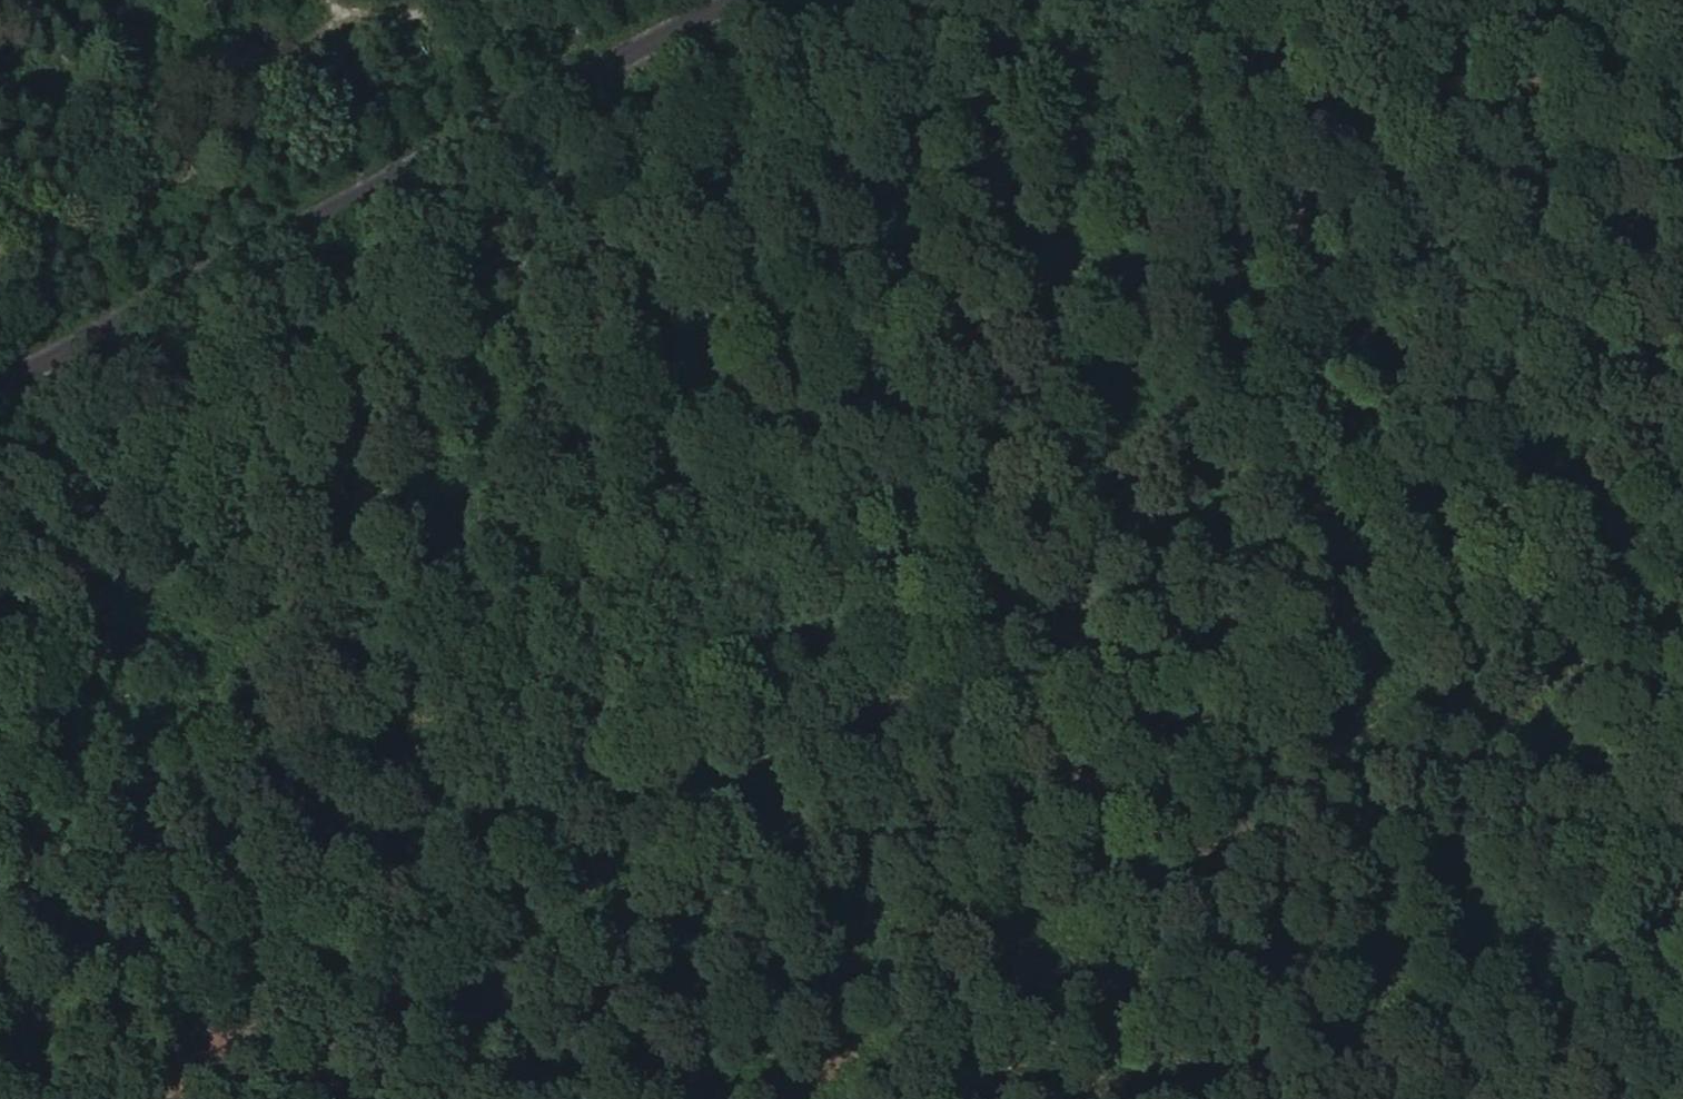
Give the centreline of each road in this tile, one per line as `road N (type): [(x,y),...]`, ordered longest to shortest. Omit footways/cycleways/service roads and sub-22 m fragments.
road 1 (unclassified): [(742,0),(0,388)]

